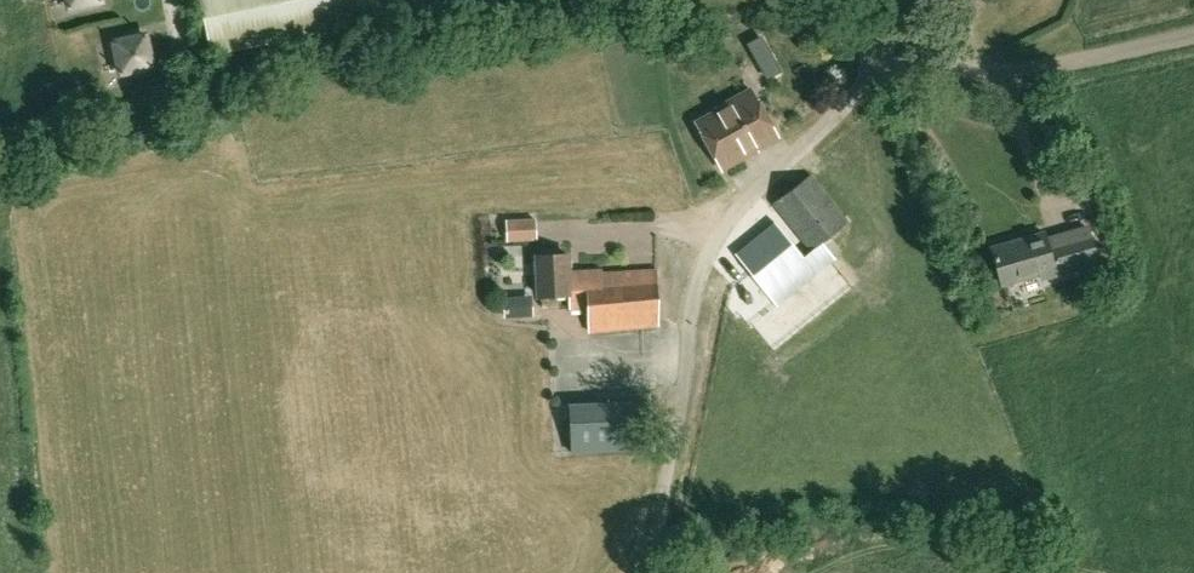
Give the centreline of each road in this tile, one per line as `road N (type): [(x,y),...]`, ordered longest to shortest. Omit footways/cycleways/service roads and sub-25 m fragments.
road 1 (unclassified): [(643,571),(722,237),(893,52)]
road 2 (track): [(1013,73),(1193,37)]
road 3 (unclassified): [(893,52),(966,71),(1013,73)]

